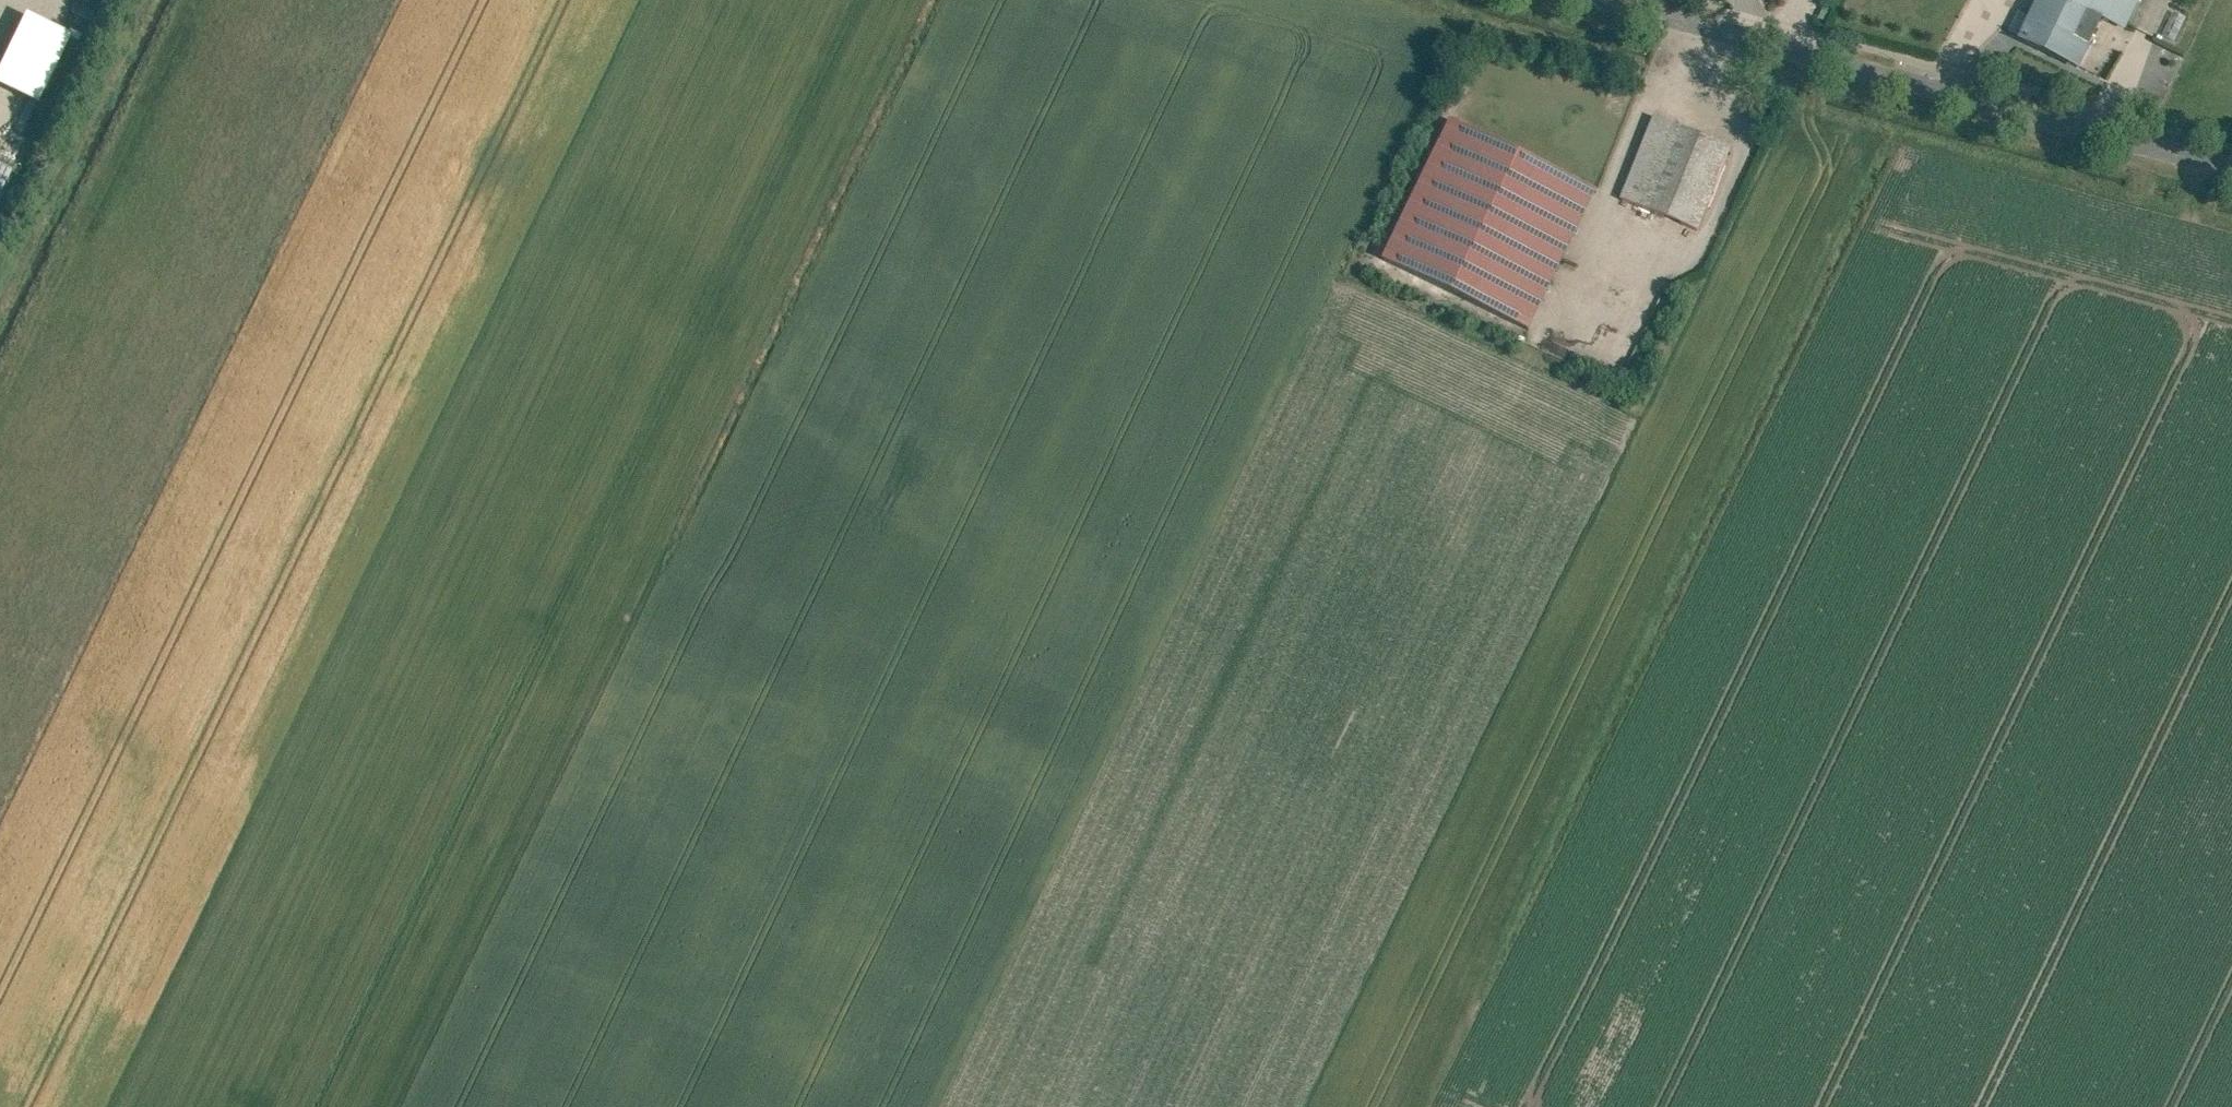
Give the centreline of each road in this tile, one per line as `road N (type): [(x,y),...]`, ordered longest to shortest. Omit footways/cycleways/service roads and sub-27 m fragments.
road 1 (unclassified): [(1592,0),(2231,177)]

